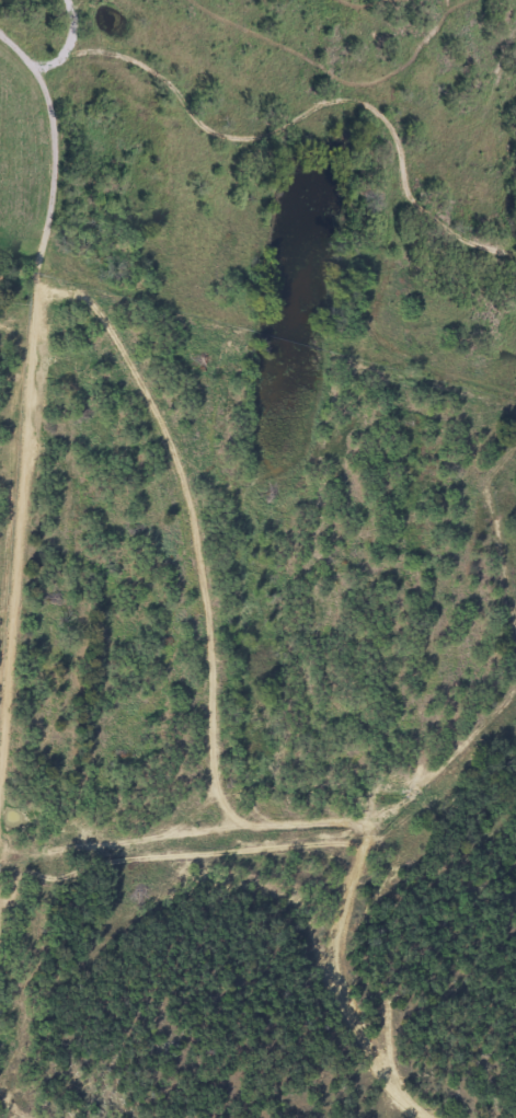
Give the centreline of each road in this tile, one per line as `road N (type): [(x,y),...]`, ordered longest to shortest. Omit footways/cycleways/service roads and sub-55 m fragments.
road 1 (residential): [(435,1117),(381,1072),(346,1005),(346,924),(368,838),(346,827),(246,829),(228,810),(219,787),(211,626),(183,489),(124,345),(56,279),(54,107),(0,45)]
road 2 (residential): [(0,844),(33,410),(56,279)]

